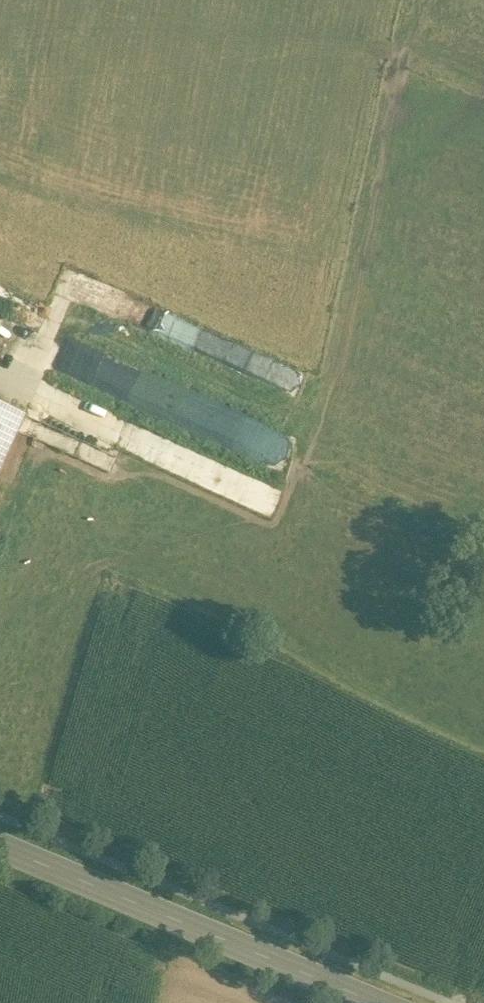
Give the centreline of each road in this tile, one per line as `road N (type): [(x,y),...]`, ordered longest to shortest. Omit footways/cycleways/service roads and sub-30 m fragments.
road 1 (secondary): [(0,843),(382,1002)]

